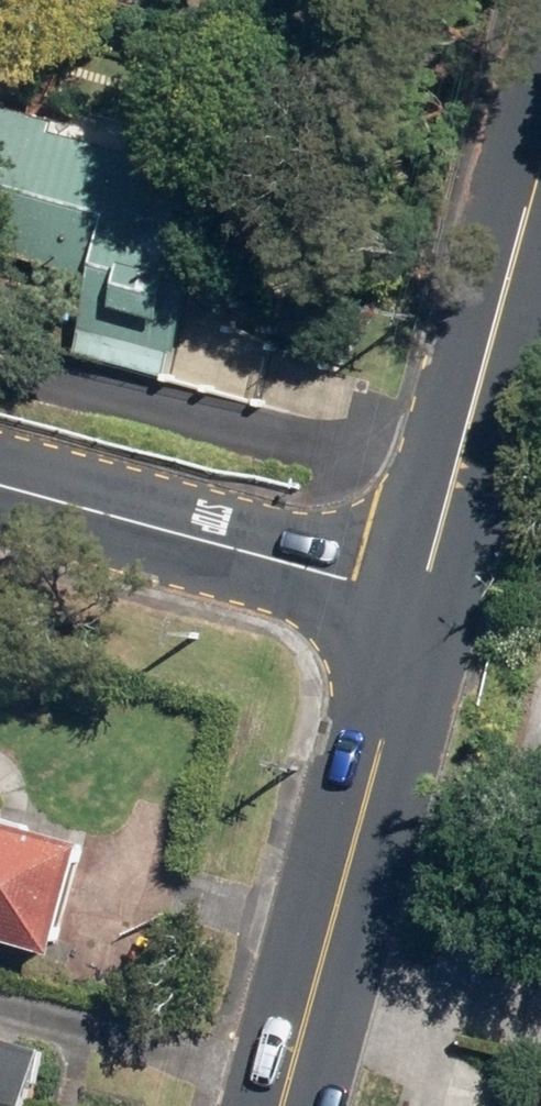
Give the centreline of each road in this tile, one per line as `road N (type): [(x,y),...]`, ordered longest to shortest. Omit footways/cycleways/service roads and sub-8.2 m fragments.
road 1 (tertiary): [(284,1105),(420,601)]
road 2 (tertiary): [(420,601),(540,162)]
road 3 (tertiary): [(420,601),(0,484)]

